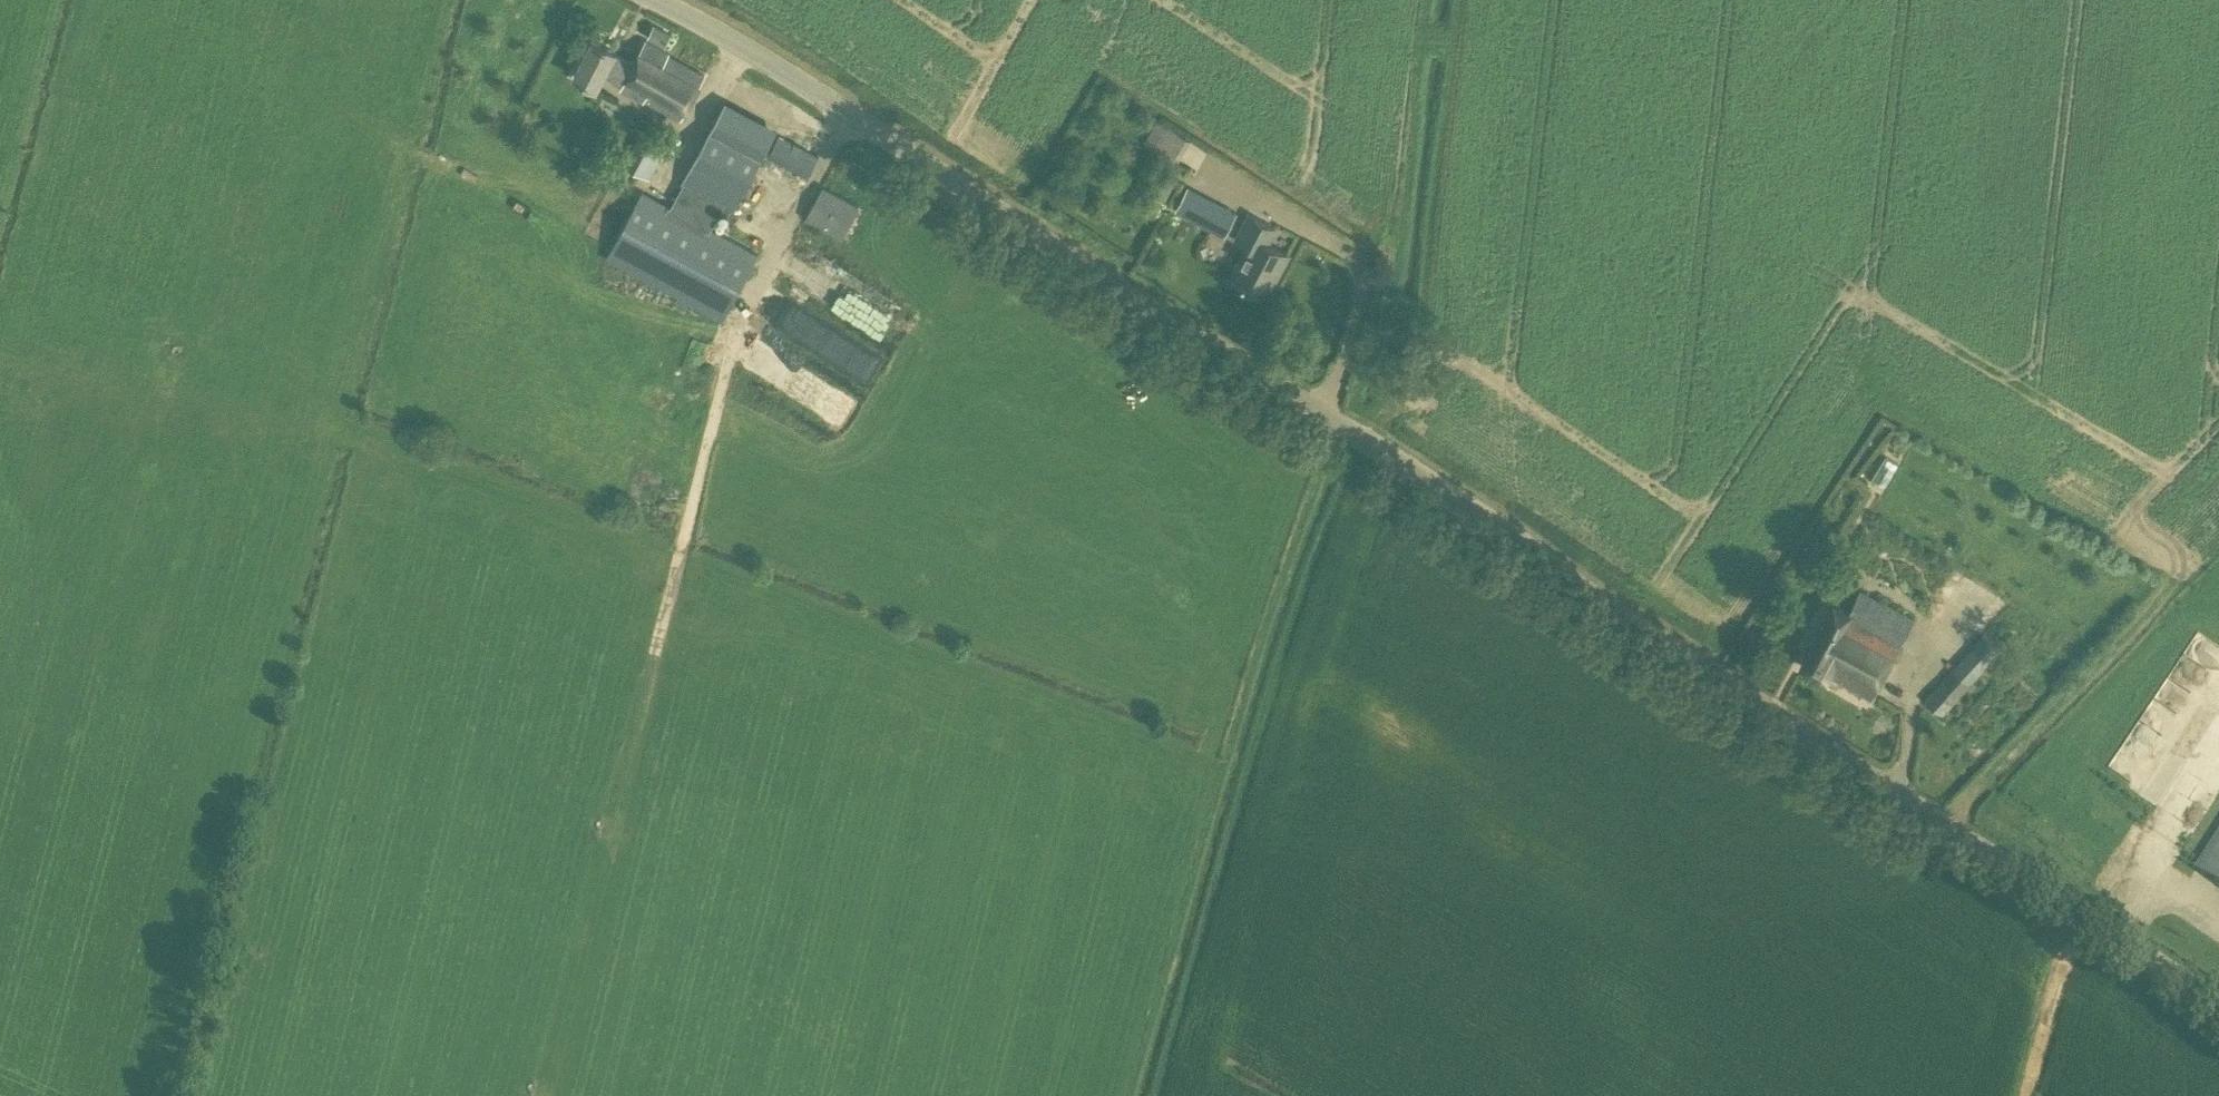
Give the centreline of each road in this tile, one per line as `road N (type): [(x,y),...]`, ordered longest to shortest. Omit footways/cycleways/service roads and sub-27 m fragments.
road 1 (unclassified): [(2218,1004),(758,54),(652,0)]
road 2 (track): [(2027,1095),(2057,977),(2089,920)]

